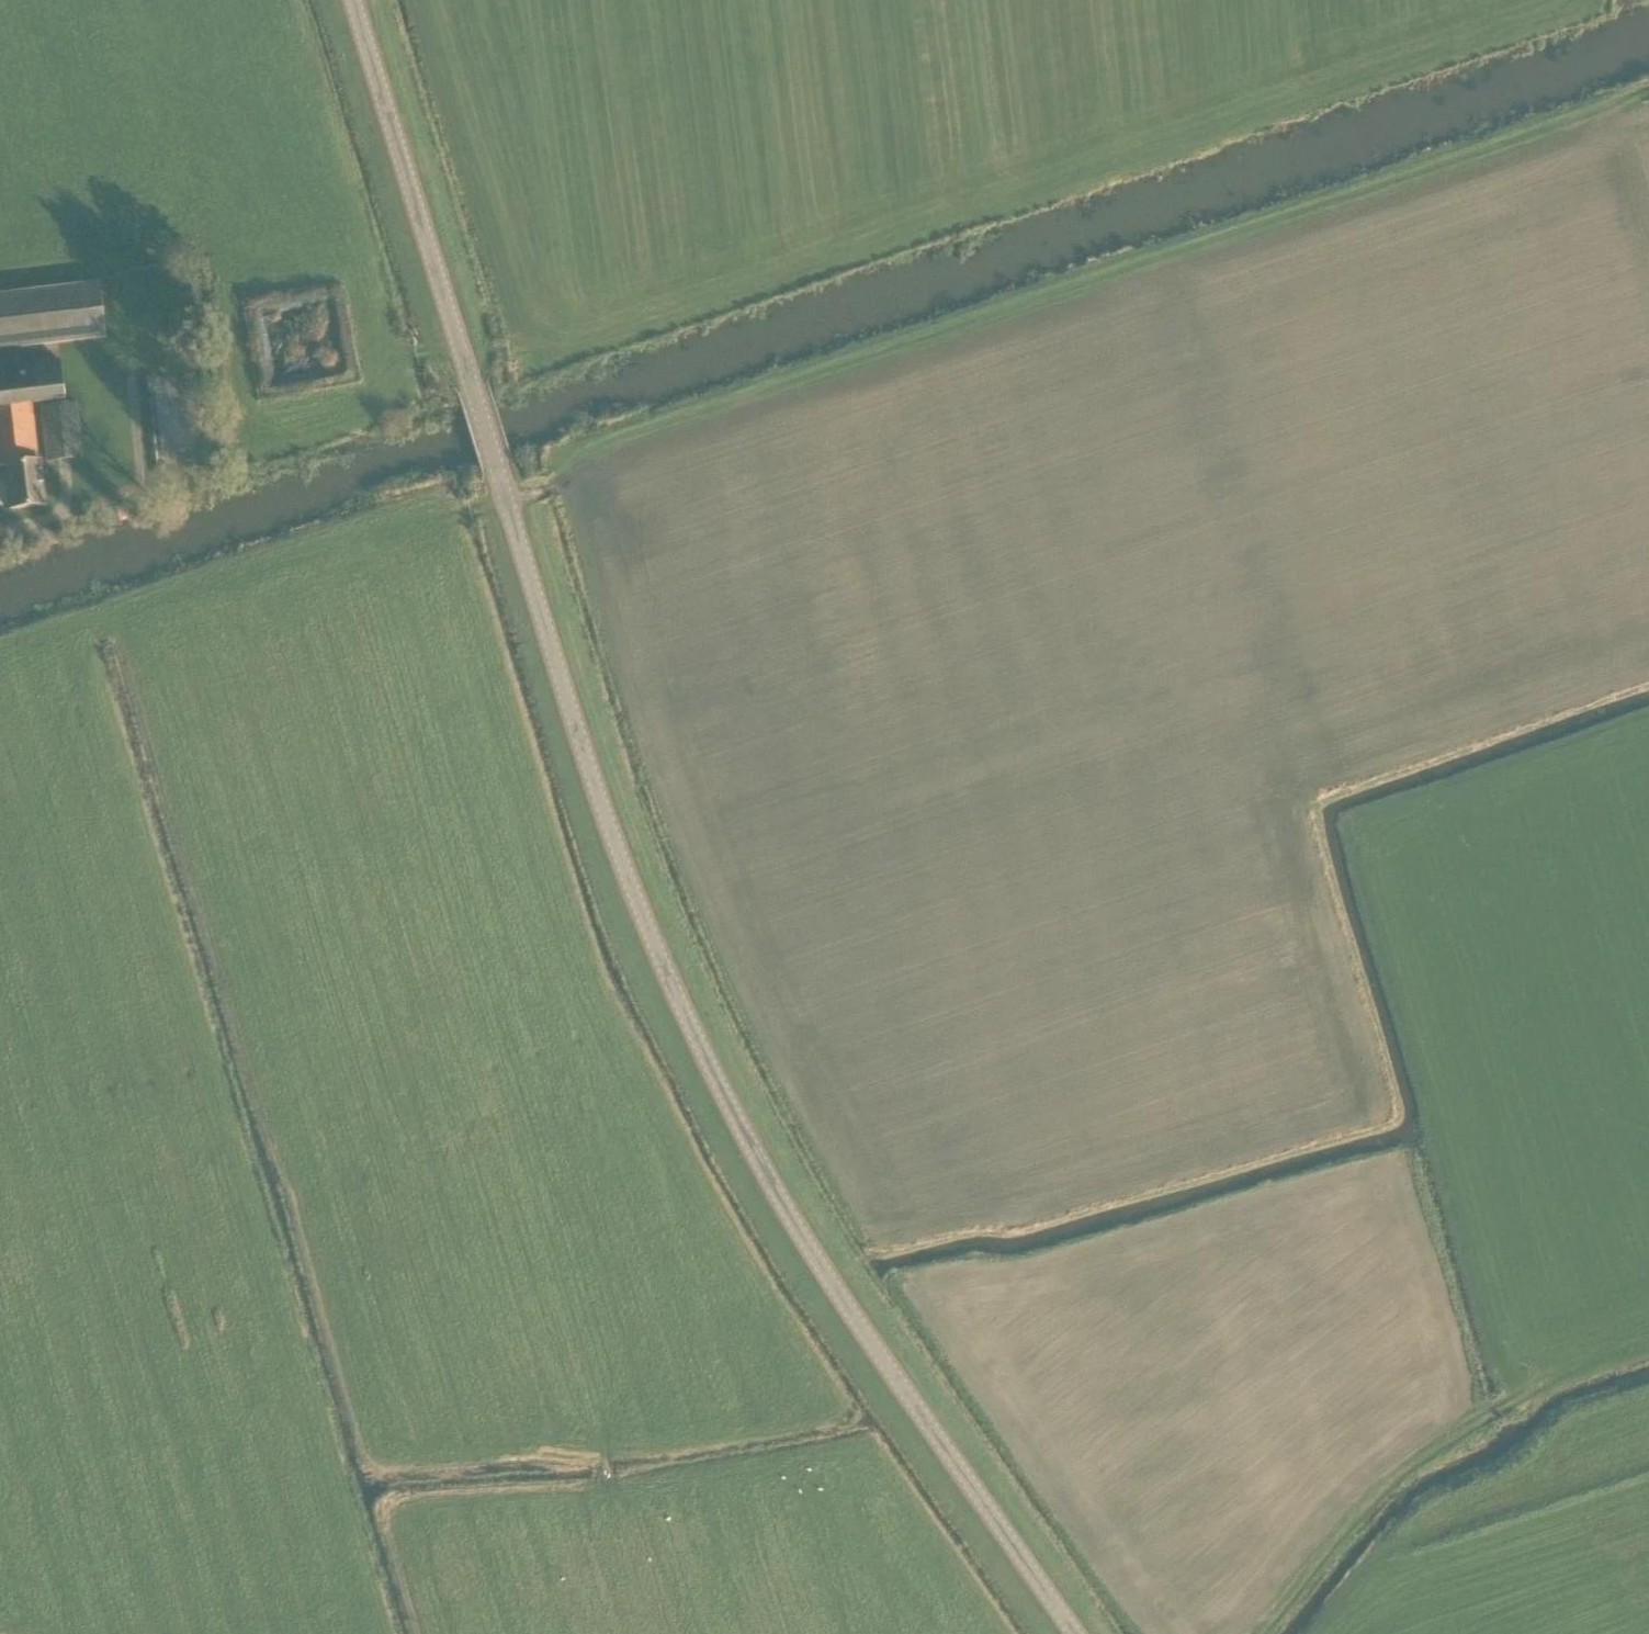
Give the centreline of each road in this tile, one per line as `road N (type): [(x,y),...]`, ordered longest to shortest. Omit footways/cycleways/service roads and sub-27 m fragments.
road 1 (tertiary): [(1073,1633),(793,1225),(670,983),(612,837),(353,0)]

